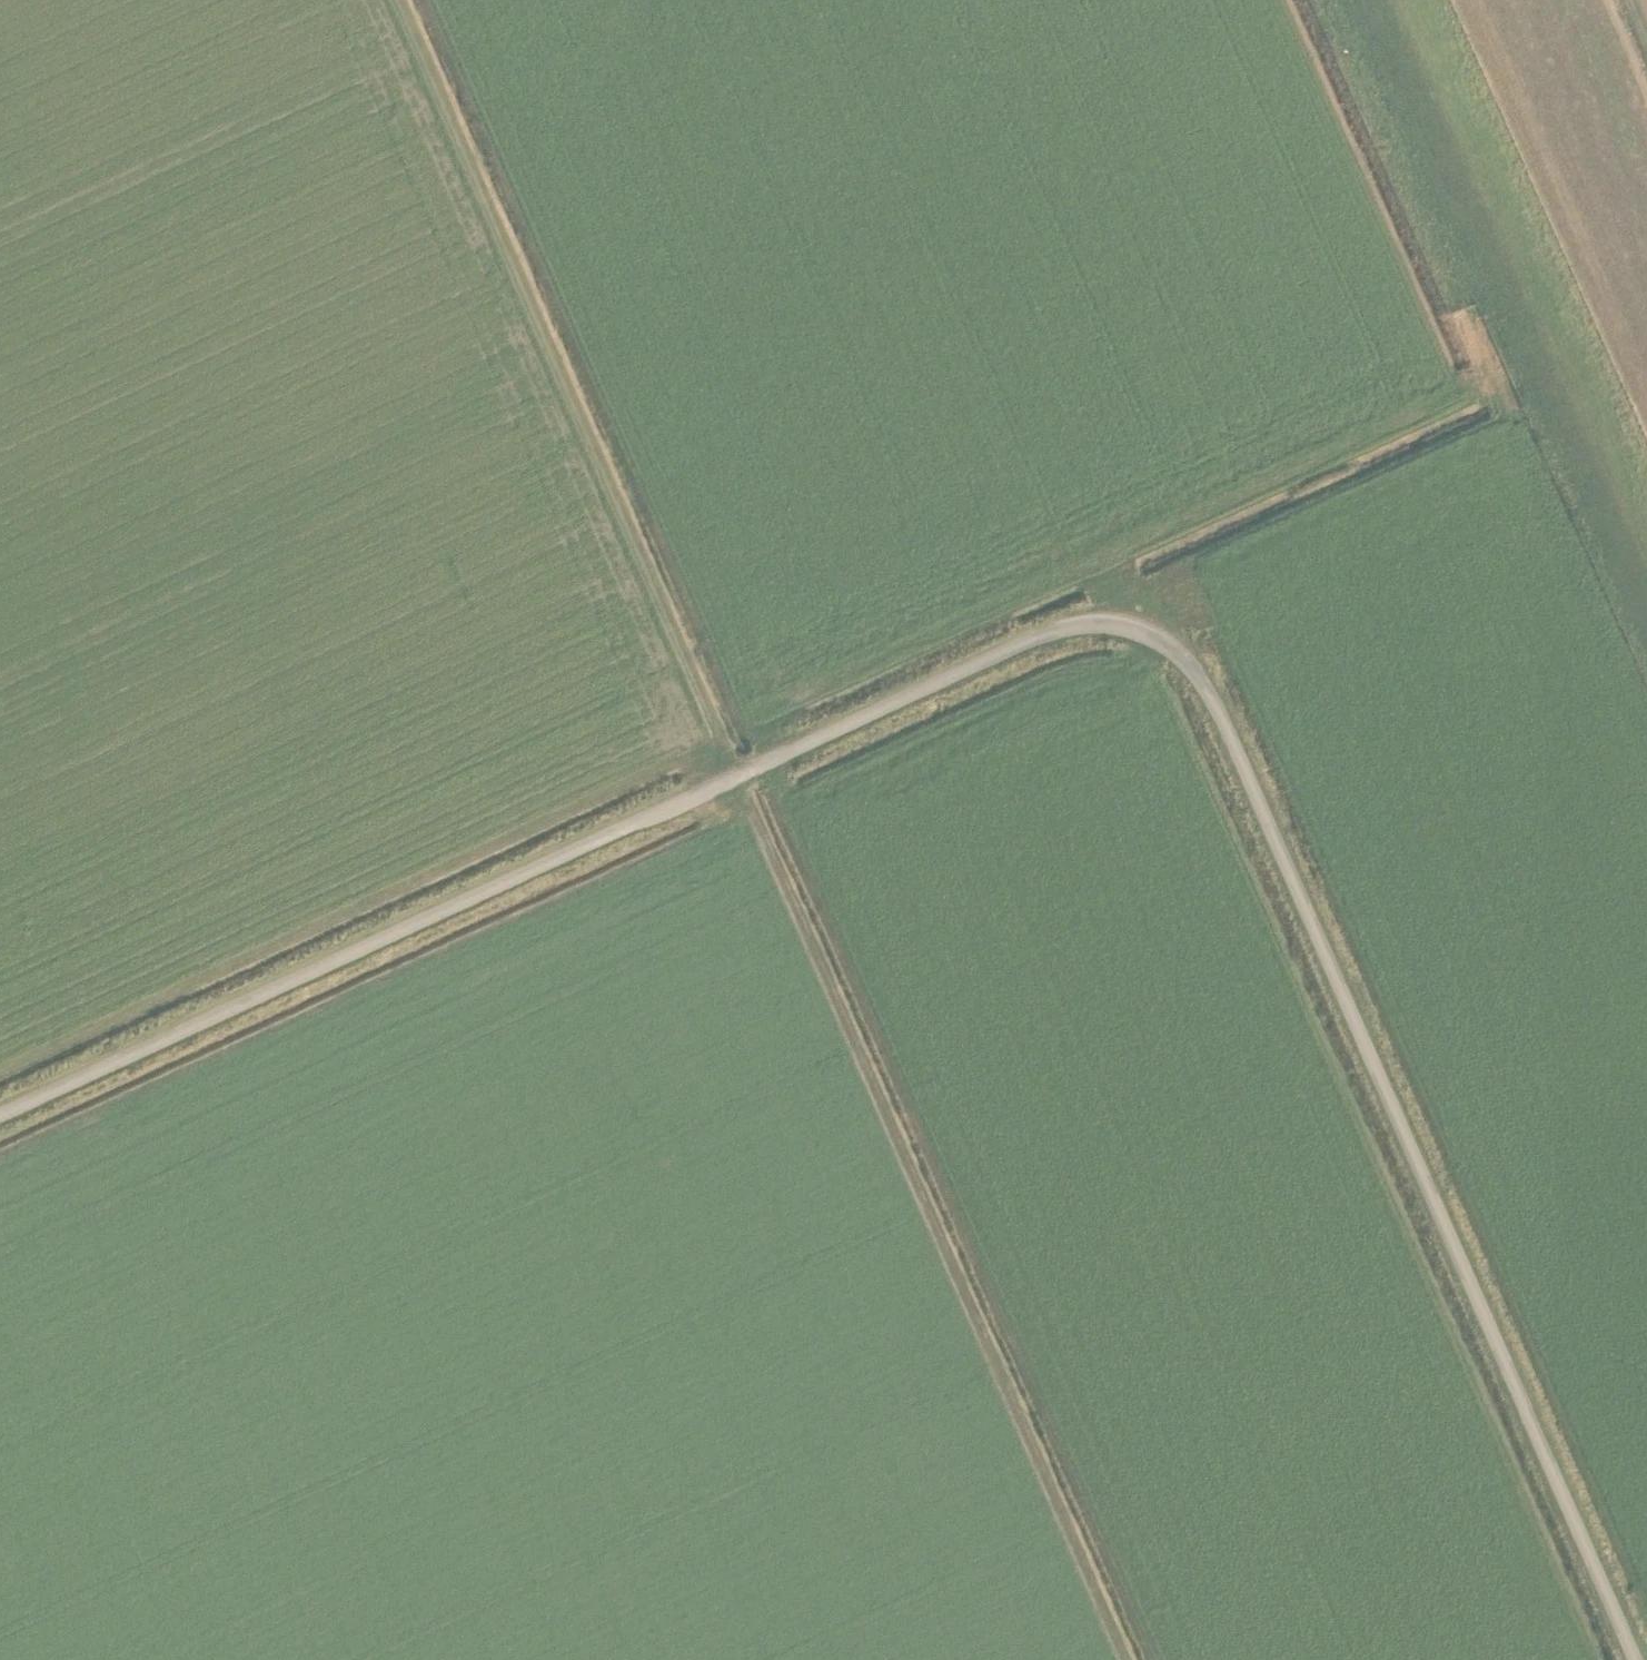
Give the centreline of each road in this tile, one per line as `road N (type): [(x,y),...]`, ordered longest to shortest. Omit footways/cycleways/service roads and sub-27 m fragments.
road 1 (unclassified): [(0,1118),(1061,632),(1129,627),(1176,648),(1208,689),(1632,1659)]

